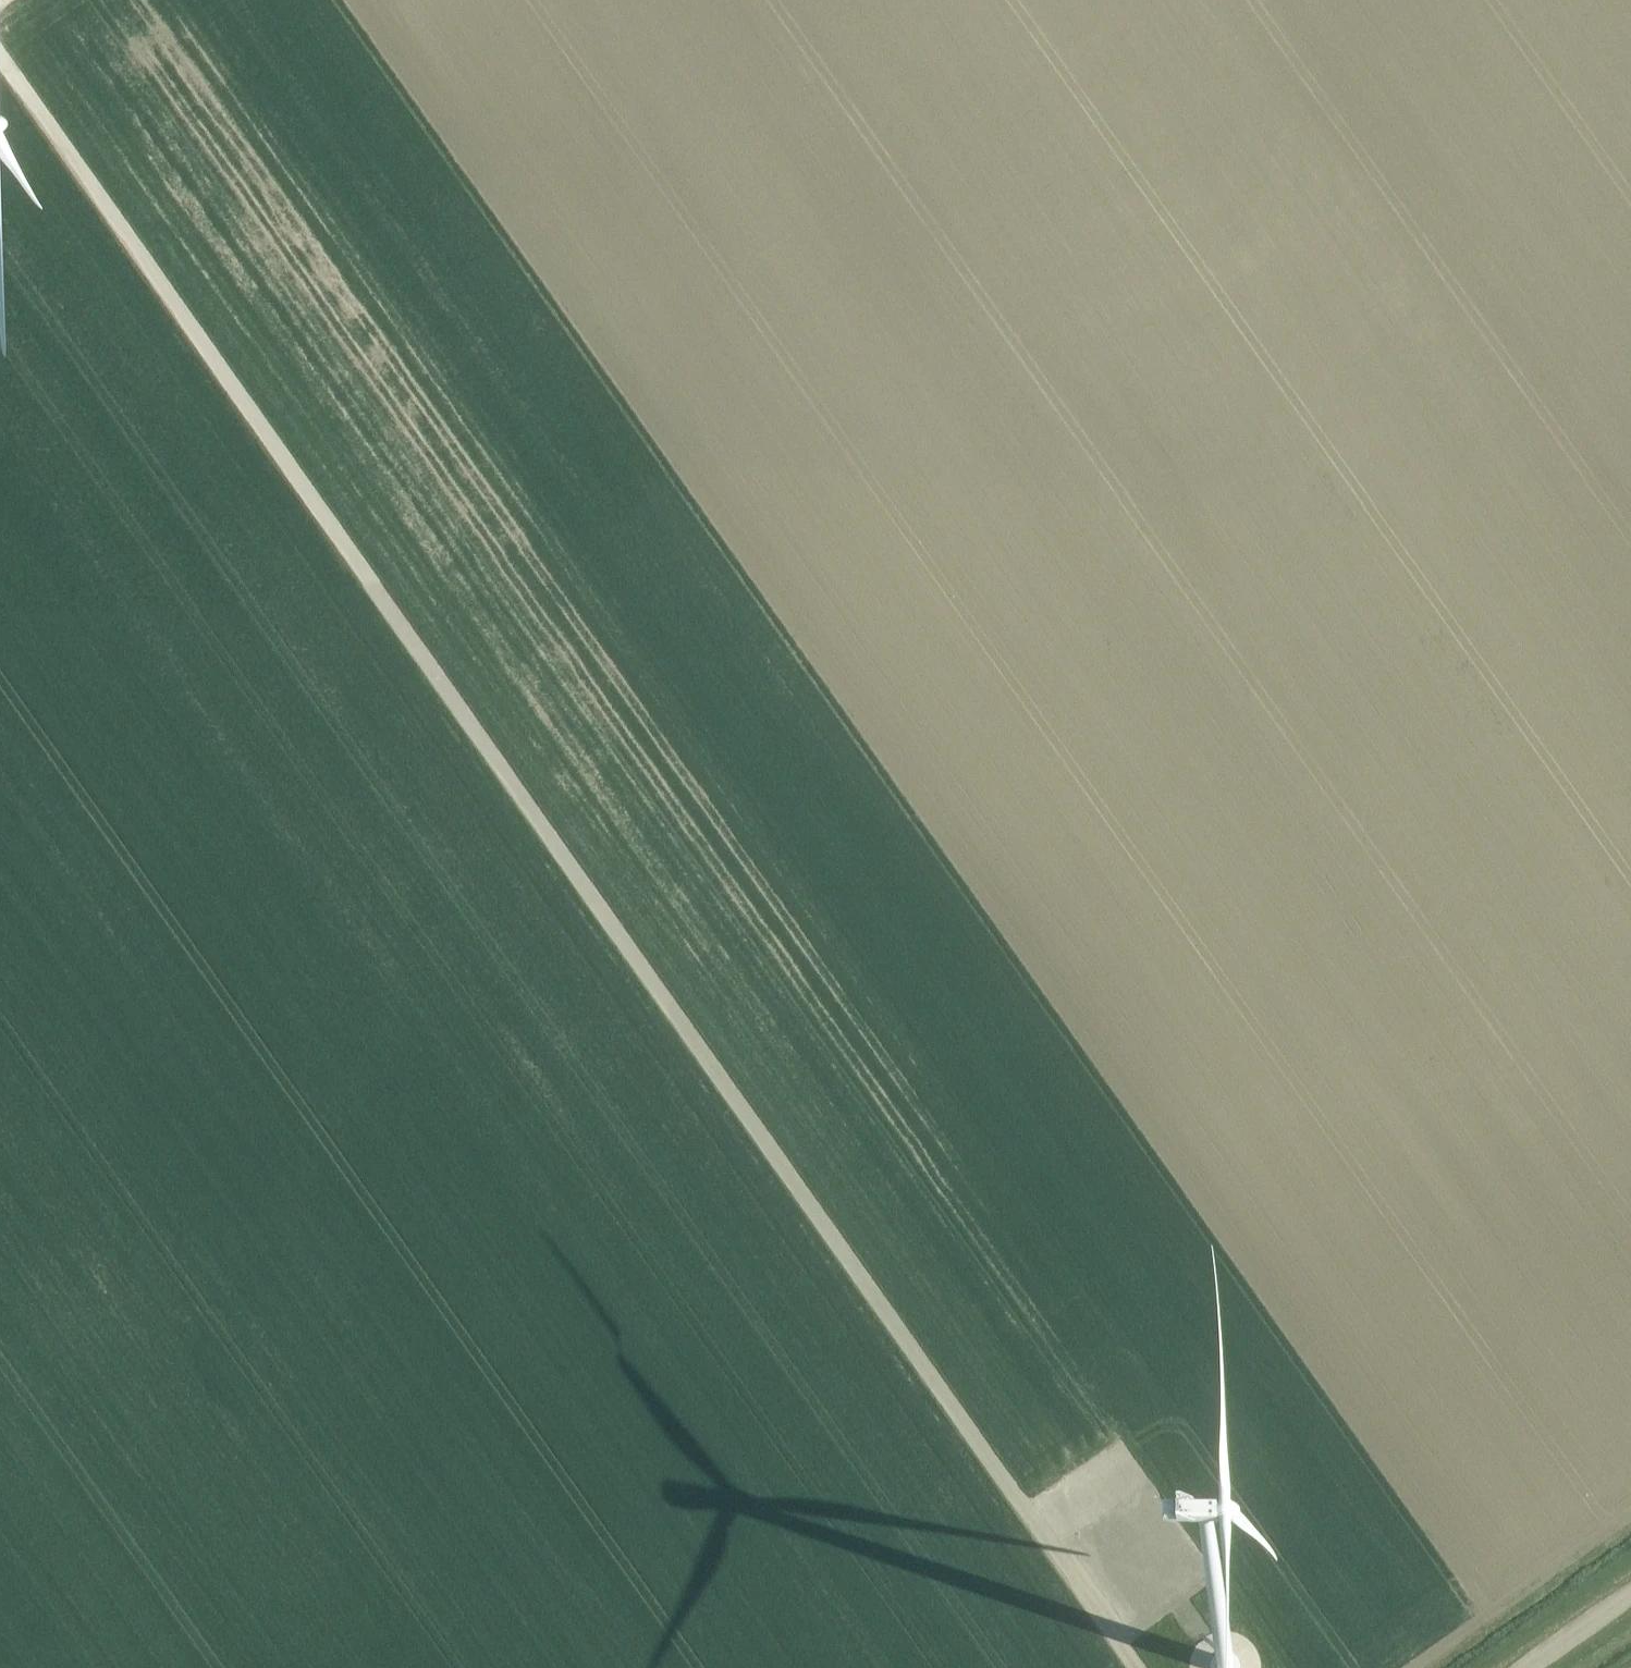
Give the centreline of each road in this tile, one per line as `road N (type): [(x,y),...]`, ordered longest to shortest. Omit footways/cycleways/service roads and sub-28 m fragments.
road 1 (residential): [(1525,1667),(1630,1593)]

